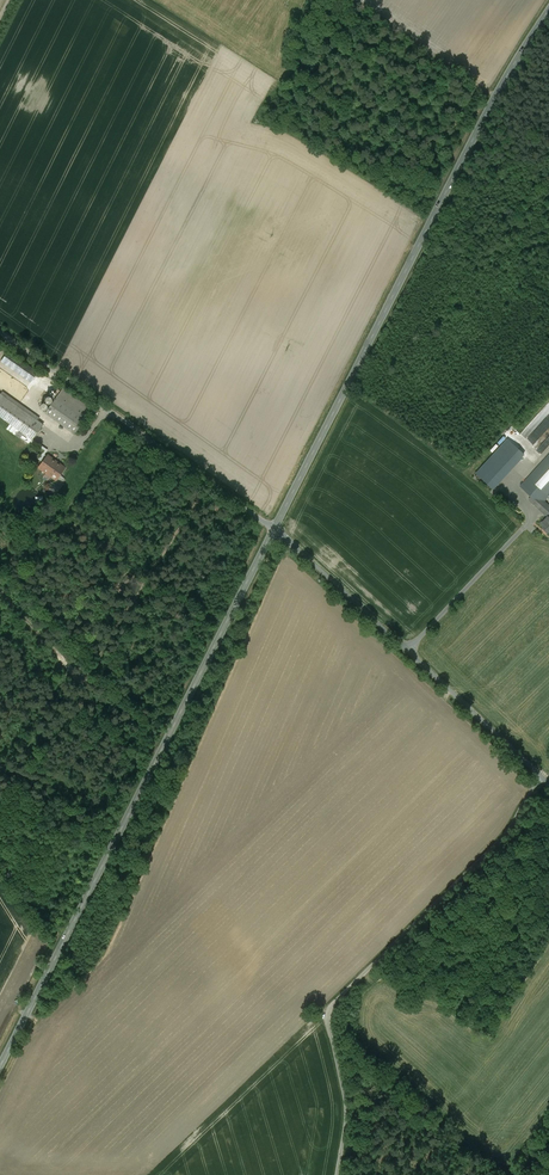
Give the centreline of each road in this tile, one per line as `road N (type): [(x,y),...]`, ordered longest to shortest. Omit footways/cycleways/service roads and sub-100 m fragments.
road 1 (secondary): [(0,1066),(274,529)]
road 2 (secondary): [(274,529),(478,129),(548,11)]
road 3 (unclassified): [(341,1174),(347,1112),(330,1024),(335,1002),(504,837),(540,773)]
road 4 (unclassified): [(274,529),(540,773)]
road 5 (unclassified): [(0,327),(274,529)]

